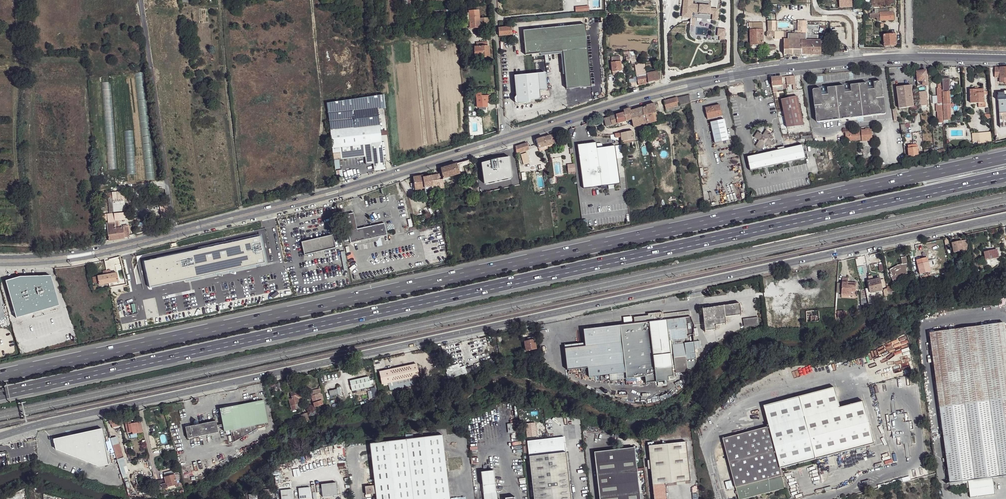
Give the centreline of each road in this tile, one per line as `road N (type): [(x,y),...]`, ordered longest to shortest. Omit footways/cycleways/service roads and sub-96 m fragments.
road 1 (tertiary): [(1005,216),(0,438)]
road 2 (motorway): [(0,393),(1005,174)]
road 3 (motorway): [(1005,158),(0,376)]
road 4 (secondary): [(506,138),(174,234)]
road 5 (secondary): [(741,75),(506,138)]
road 6 (residential): [(174,234),(141,0)]
road 7 (secondary): [(174,234),(98,254),(0,260)]
road 8 (residential): [(494,0),(506,138)]

